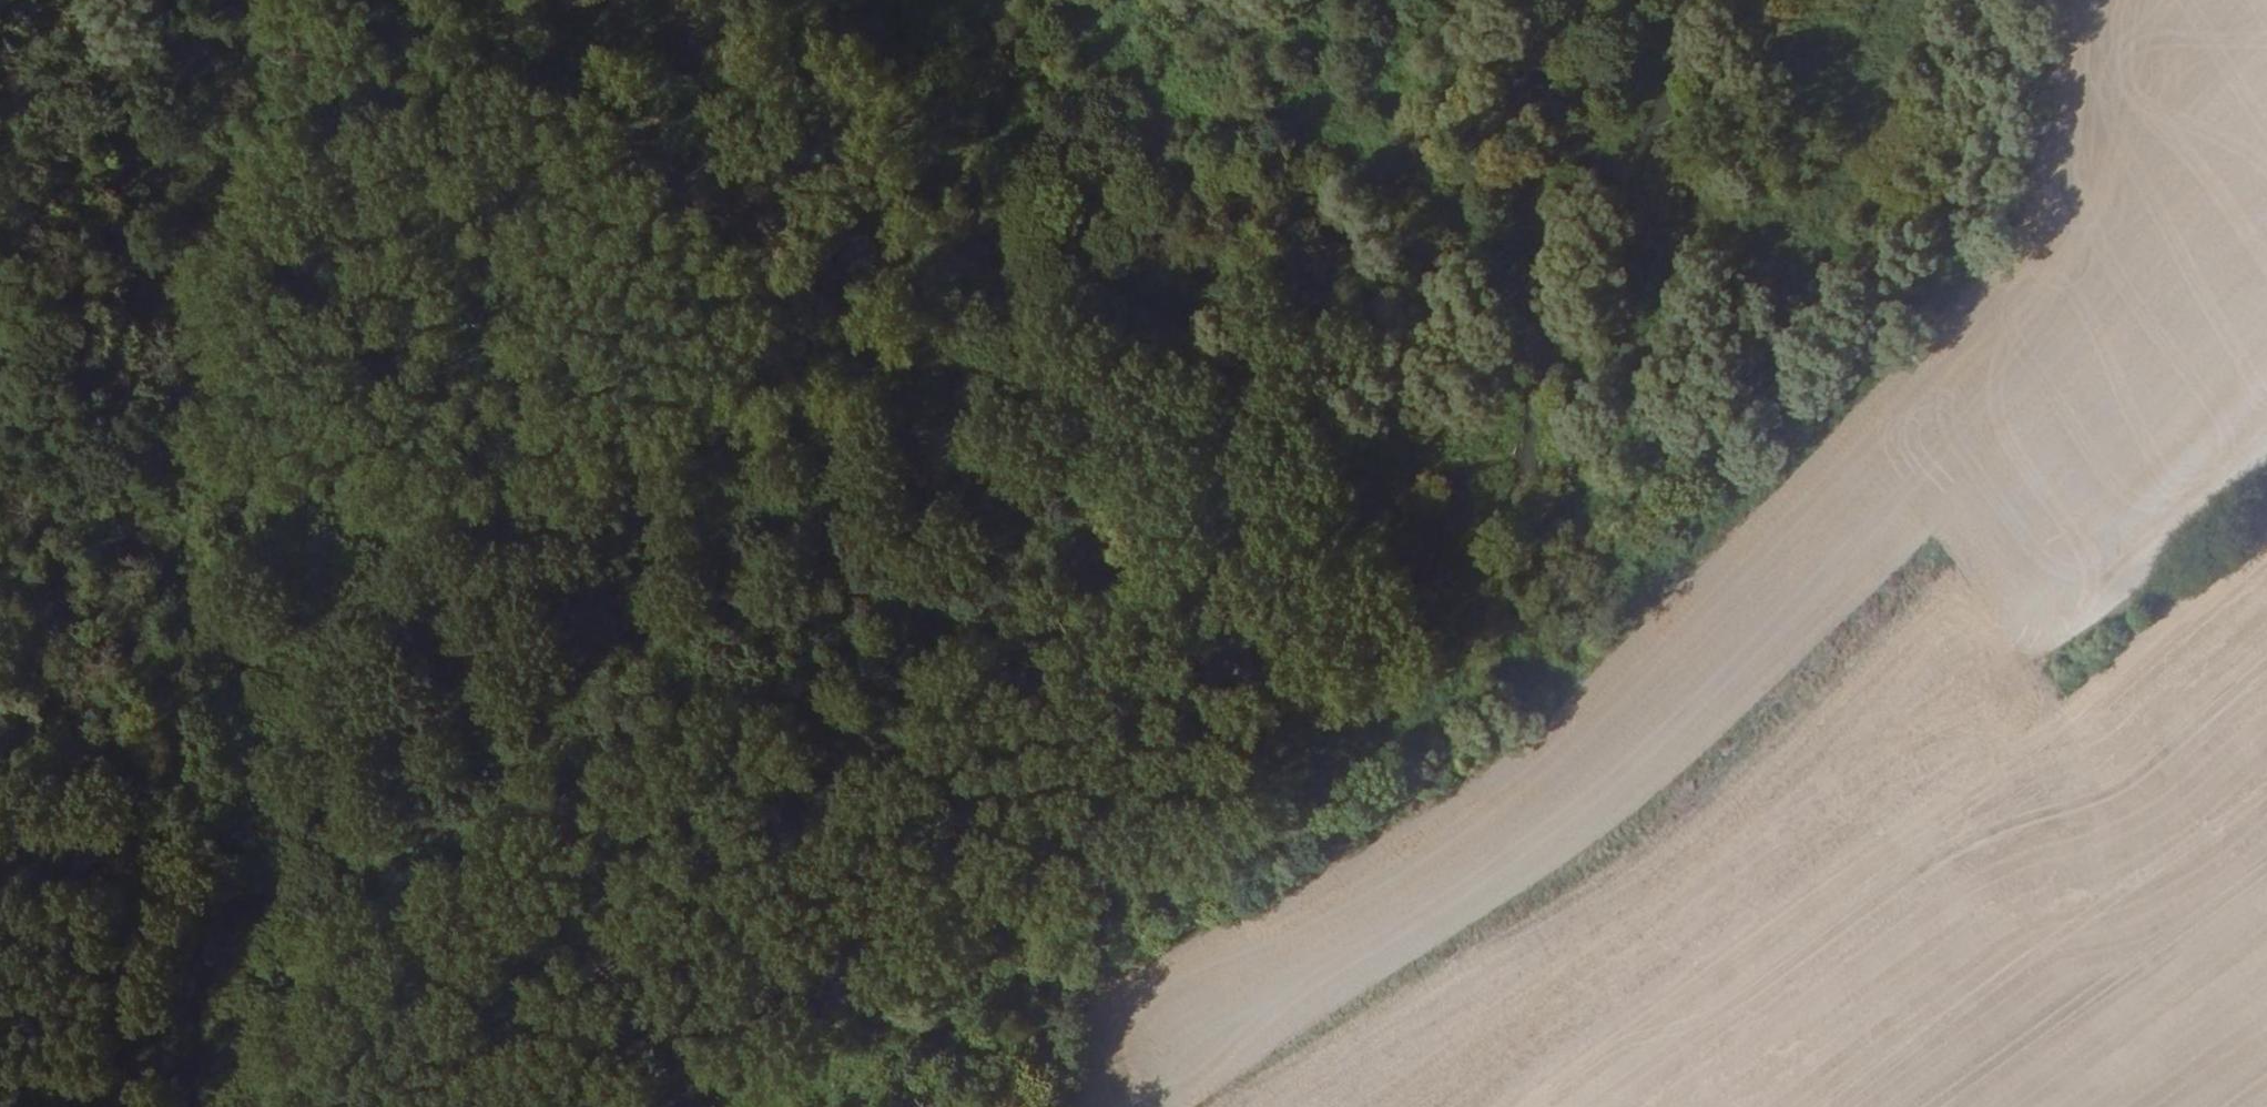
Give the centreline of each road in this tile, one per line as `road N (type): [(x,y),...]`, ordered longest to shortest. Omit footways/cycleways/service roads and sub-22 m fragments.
road 1 (primary): [(2266,139),(2148,53),(2026,0)]

